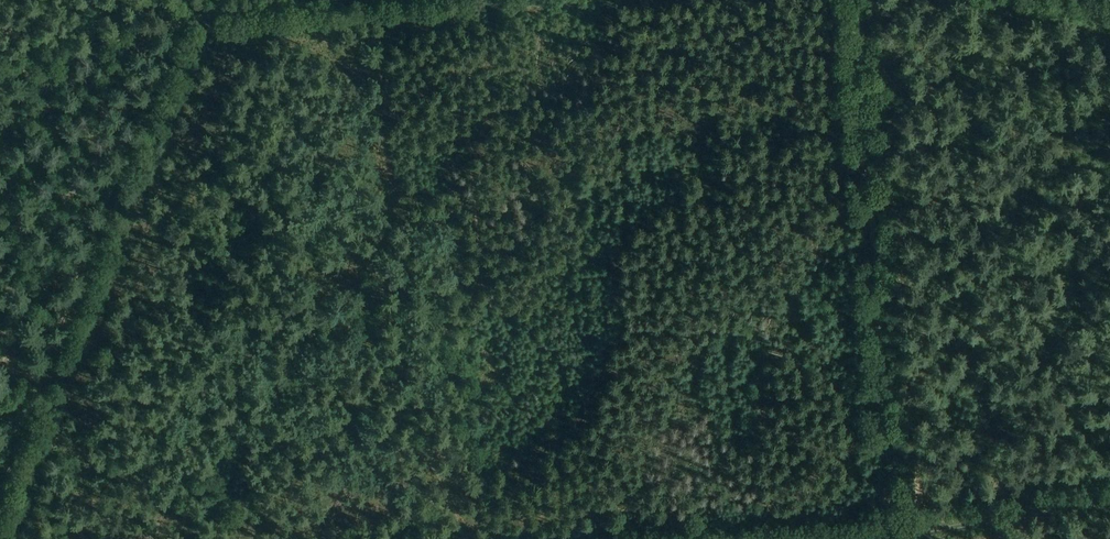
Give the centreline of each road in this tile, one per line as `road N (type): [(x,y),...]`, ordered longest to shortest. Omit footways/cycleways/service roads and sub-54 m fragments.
road 1 (track): [(856,0),(892,538)]
road 2 (track): [(180,0),(181,21),(0,488)]
road 3 (track): [(0,77),(167,24),(370,0)]
road 4 (track): [(804,538),(891,533),(1109,497)]

